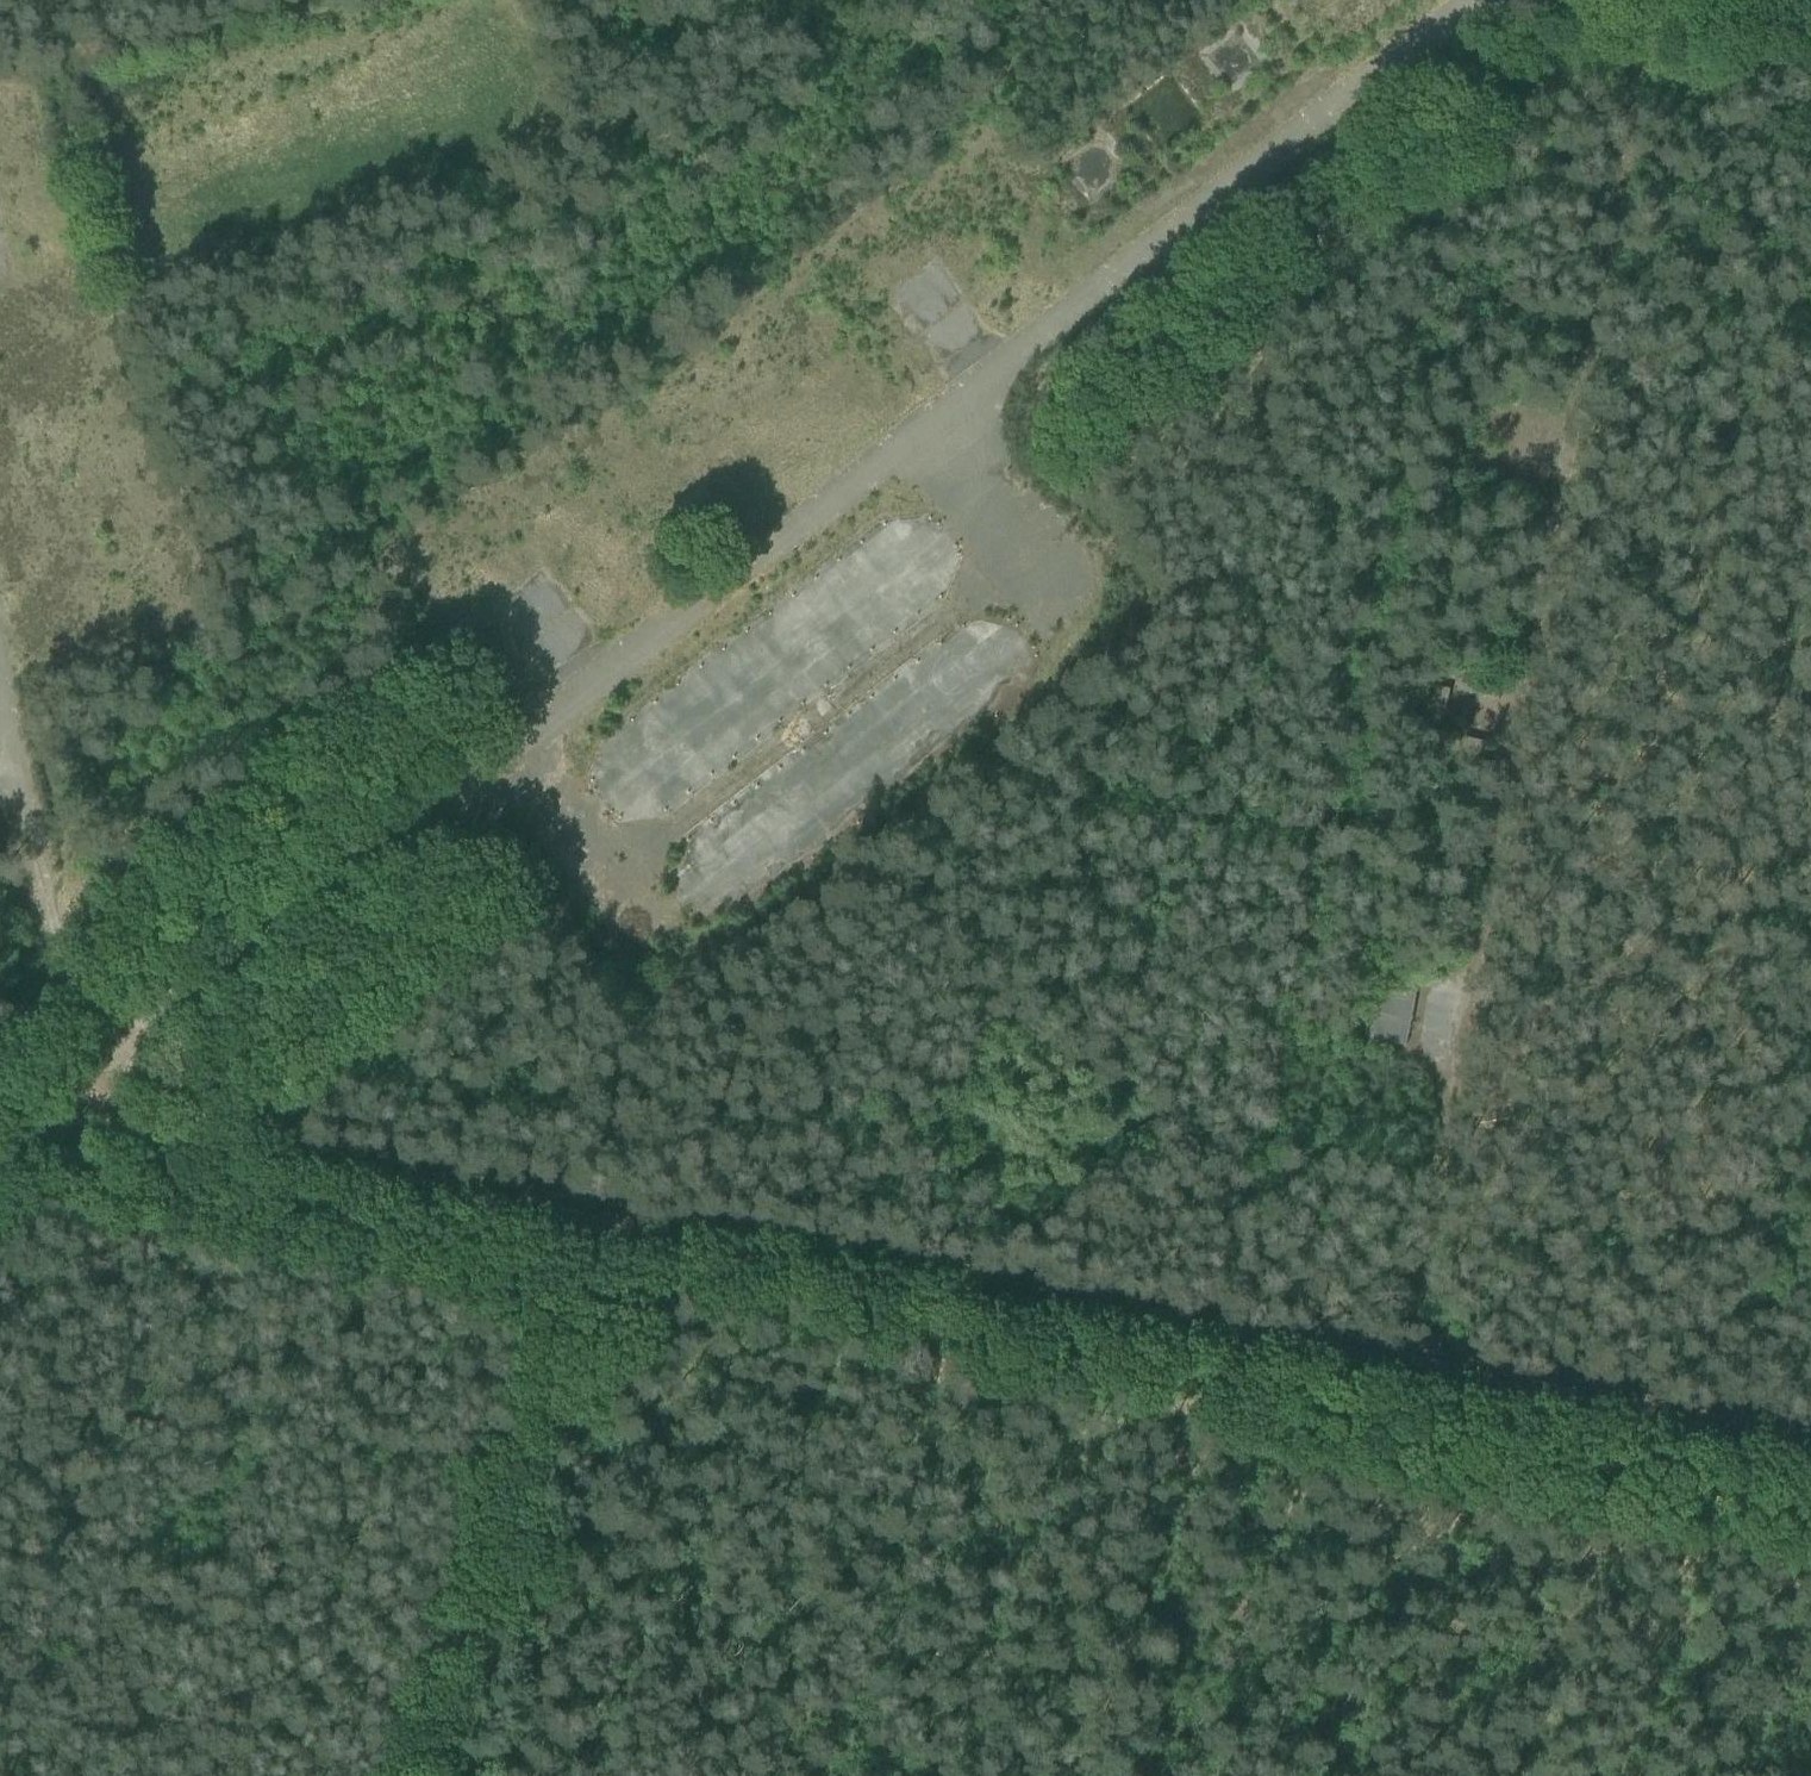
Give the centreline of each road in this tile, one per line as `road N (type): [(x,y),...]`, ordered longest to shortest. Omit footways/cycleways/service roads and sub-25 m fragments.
road 1 (track): [(601,1221),(431,1775)]

